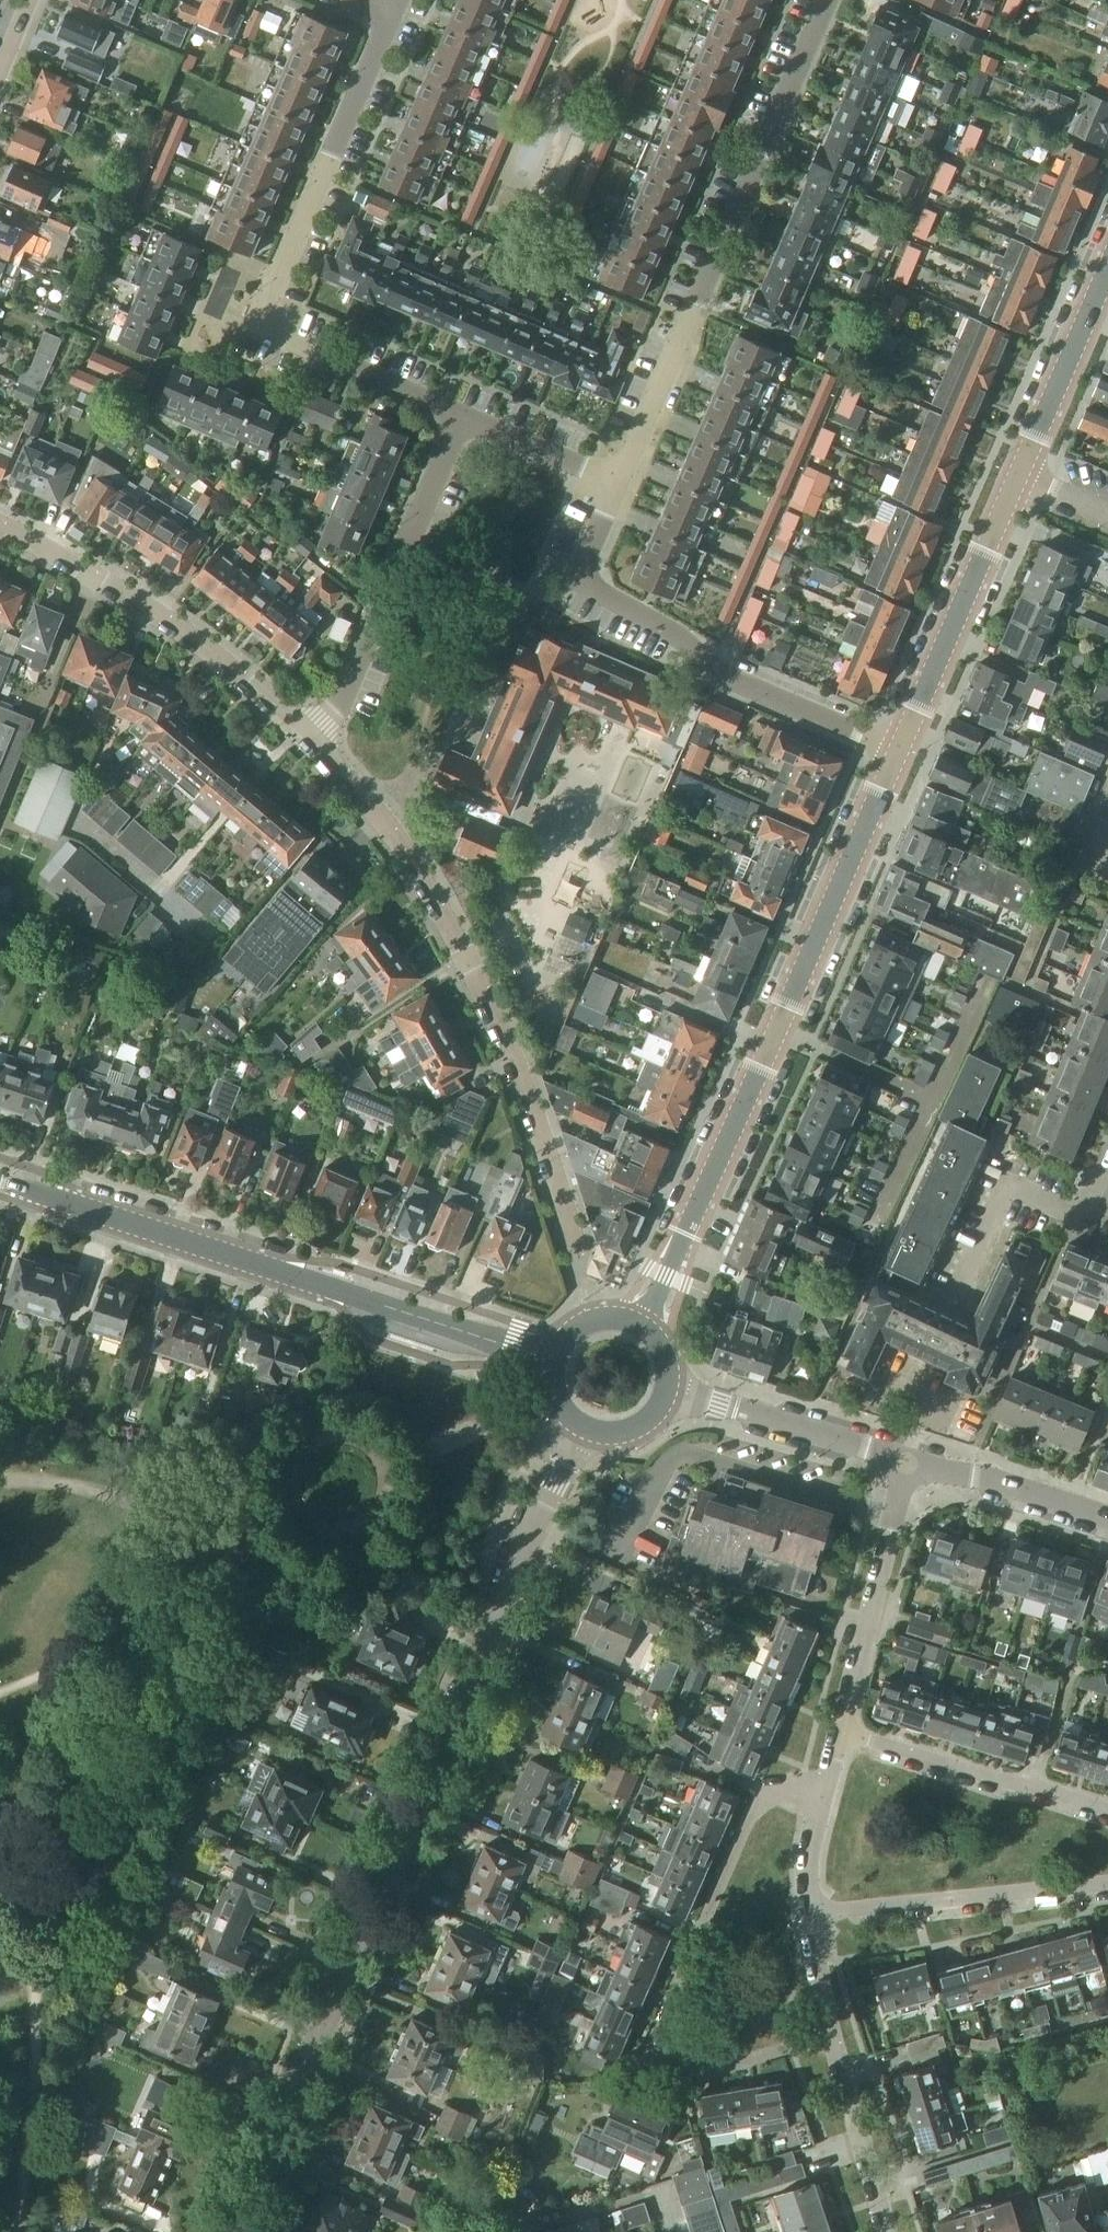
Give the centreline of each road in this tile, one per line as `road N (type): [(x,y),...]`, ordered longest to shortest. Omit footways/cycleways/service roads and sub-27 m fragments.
road 1 (residential): [(233,2231),(534,1526),(586,1423)]
road 2 (residential): [(641,1326),(900,748)]
road 3 (residential): [(557,1356),(0,1180)]
road 4 (residential): [(571,1243),(468,961),(398,836),(312,736)]
road 5 (residential): [(462,414),(287,339),(269,314),(394,11)]
road 6 (residential): [(827,0),(620,482)]
road 7 (residential): [(833,2039),(701,2067),(670,2058),(659,2037),(756,1803),(784,1787),(824,1794)]
road 8 (residential): [(900,748),(723,675),(687,642),(593,588),(585,564),(620,482)]
road 9 (residential): [(312,736),(177,621),(0,524)]
road 10 (residential): [(312,736),(337,705),(462,414)]
road 11 (residential): [(813,1912),(1107,1884)]
road 12 (residential): [(900,748),(1019,478)]
road 13 (residential): [(1107,1813),(843,1730)]
road 14 (residential): [(843,1730),(914,1463)]
road 15 (residential): [(914,1463),(664,1390)]
road 16 (residential): [(1107,1205),(1073,1211),(1005,1183),(950,1303)]
road 17 (residential): [(1019,478),(1107,272)]
road 18 (residential): [(1107,1518),(914,1463)]
road 19 (residential): [(888,2231),(833,2039)]
road 20 (residential): [(620,482),(462,414)]
road 21 (residential): [(833,2039),(813,1912)]
road 22 (residential): [(813,1912),(810,1846),(824,1794)]

